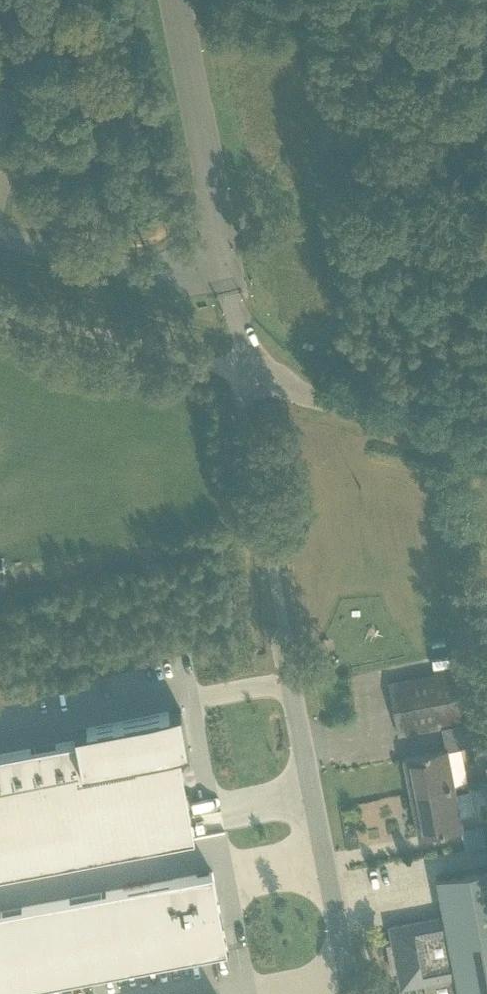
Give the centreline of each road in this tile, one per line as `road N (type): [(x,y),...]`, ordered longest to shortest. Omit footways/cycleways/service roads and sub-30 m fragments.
road 1 (unclassified): [(351,993),(242,396),(247,373)]
road 2 (unclassified): [(247,373),(0,307)]
road 3 (unclassified): [(486,441),(247,373)]

